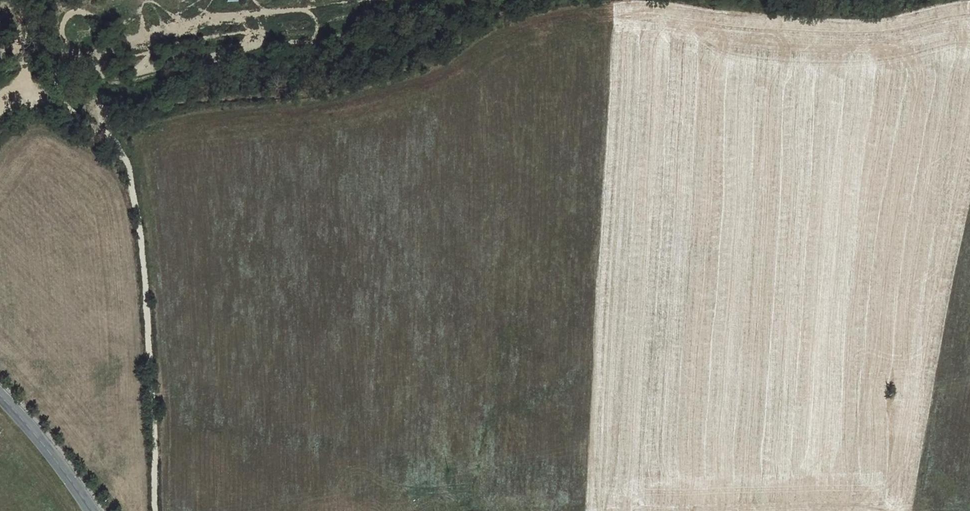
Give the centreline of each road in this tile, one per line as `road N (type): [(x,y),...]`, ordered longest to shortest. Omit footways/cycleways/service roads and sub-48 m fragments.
road 1 (tertiary): [(90,510),(0,395)]

